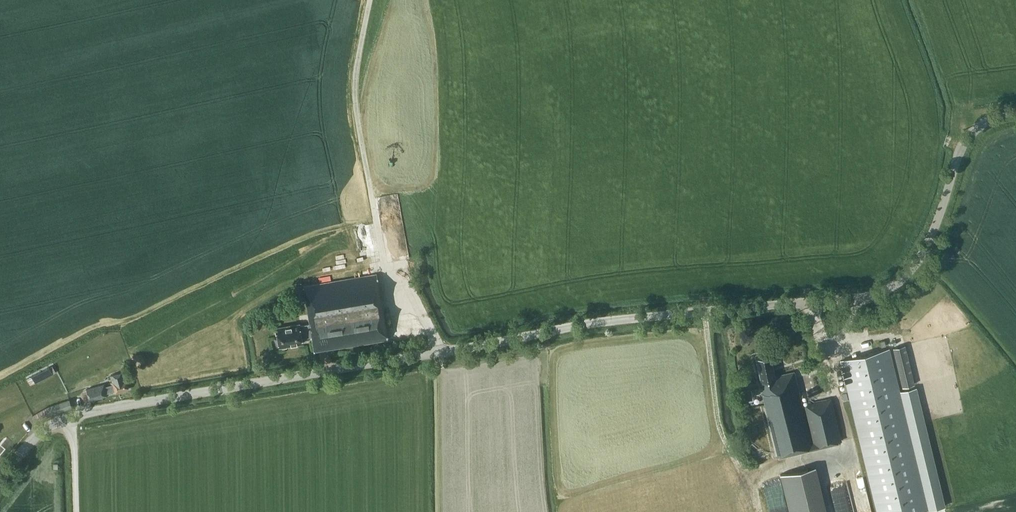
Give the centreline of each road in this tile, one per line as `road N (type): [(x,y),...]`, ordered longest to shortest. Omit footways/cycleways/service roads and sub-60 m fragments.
road 1 (unclassified): [(0,479),(34,438),(73,416),(440,353),(558,323),(886,294),(906,285),(931,240),(964,148),(986,126),(1015,115)]
road 2 (track): [(440,353),(384,268),(356,109),(370,0)]

